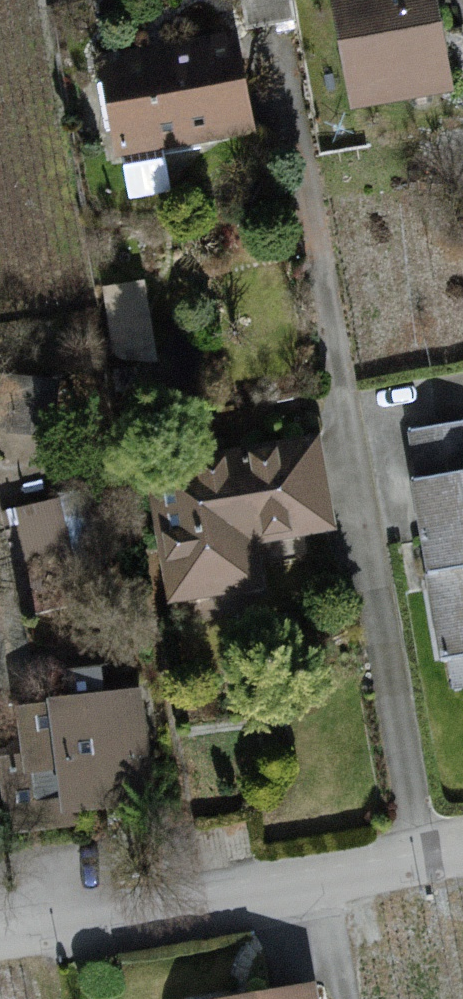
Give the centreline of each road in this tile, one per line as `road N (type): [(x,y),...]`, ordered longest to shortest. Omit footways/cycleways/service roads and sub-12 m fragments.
road 1 (residential): [(0,939),(462,860)]

